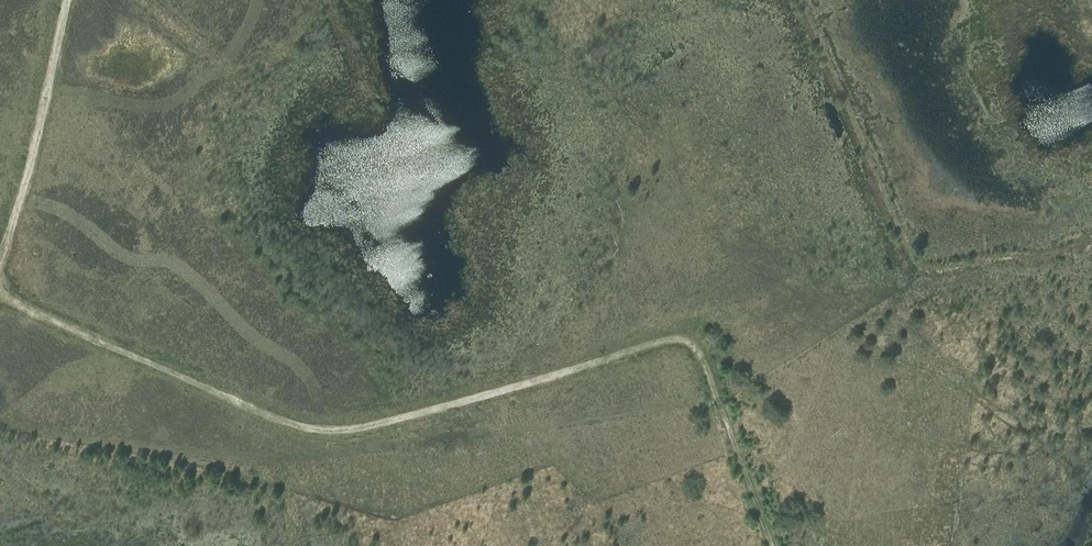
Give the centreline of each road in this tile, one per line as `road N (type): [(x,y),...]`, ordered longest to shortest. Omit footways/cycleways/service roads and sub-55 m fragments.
road 1 (track): [(0,292),(315,436),(666,340),(690,342),(770,545)]
road 2 (track): [(801,0),(913,276),(719,404)]
road 3 (track): [(0,260),(67,0)]
road 4 (track): [(913,276),(1091,240)]

